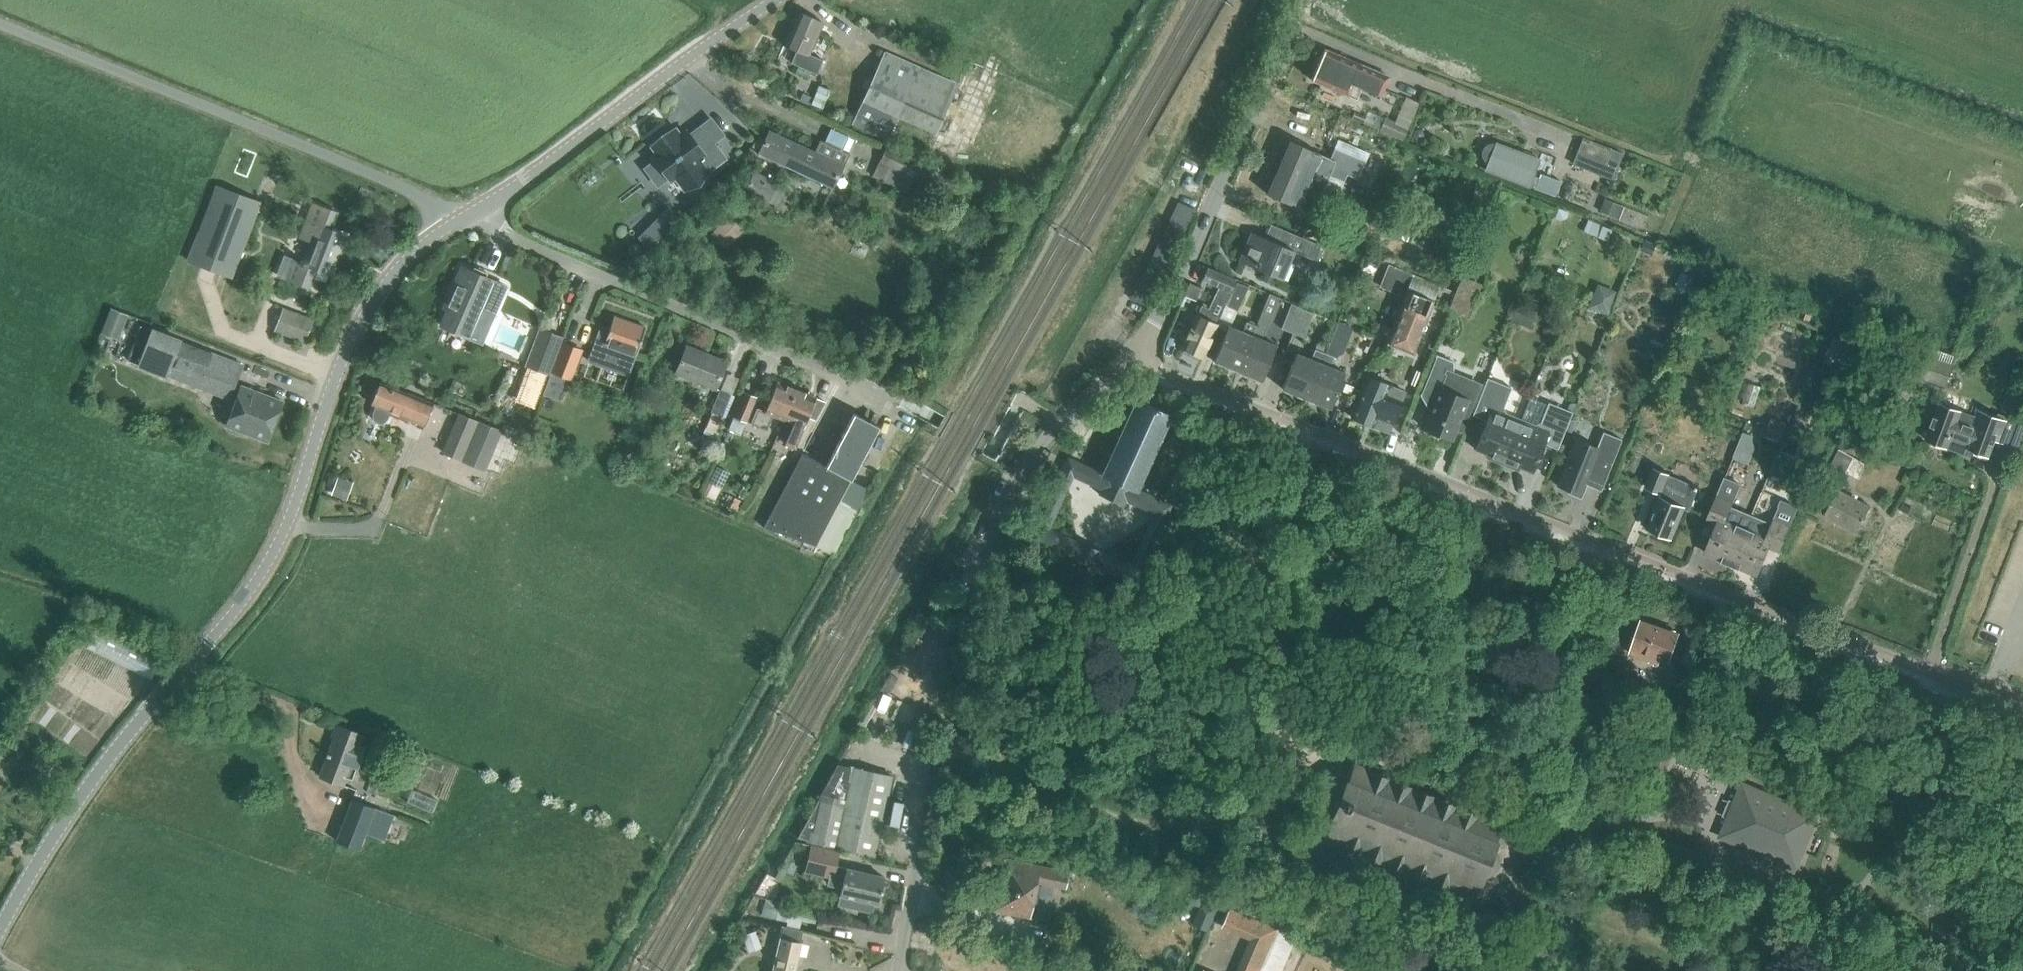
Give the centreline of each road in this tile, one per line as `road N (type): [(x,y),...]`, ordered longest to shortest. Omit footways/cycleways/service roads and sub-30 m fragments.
road 1 (unclassified): [(2022,721),(1132,361)]
road 2 (unclassified): [(0,928),(101,767),(265,569),(375,296),(414,250),(465,217)]
road 3 (unclassified): [(901,970),(940,736),(987,545),(1062,422),(1132,361)]
road 4 (residential): [(885,394),(465,217)]
road 5 (unclassified): [(1132,361),(1175,288),(1293,0)]
road 6 (unclassified): [(465,217),(772,0)]

